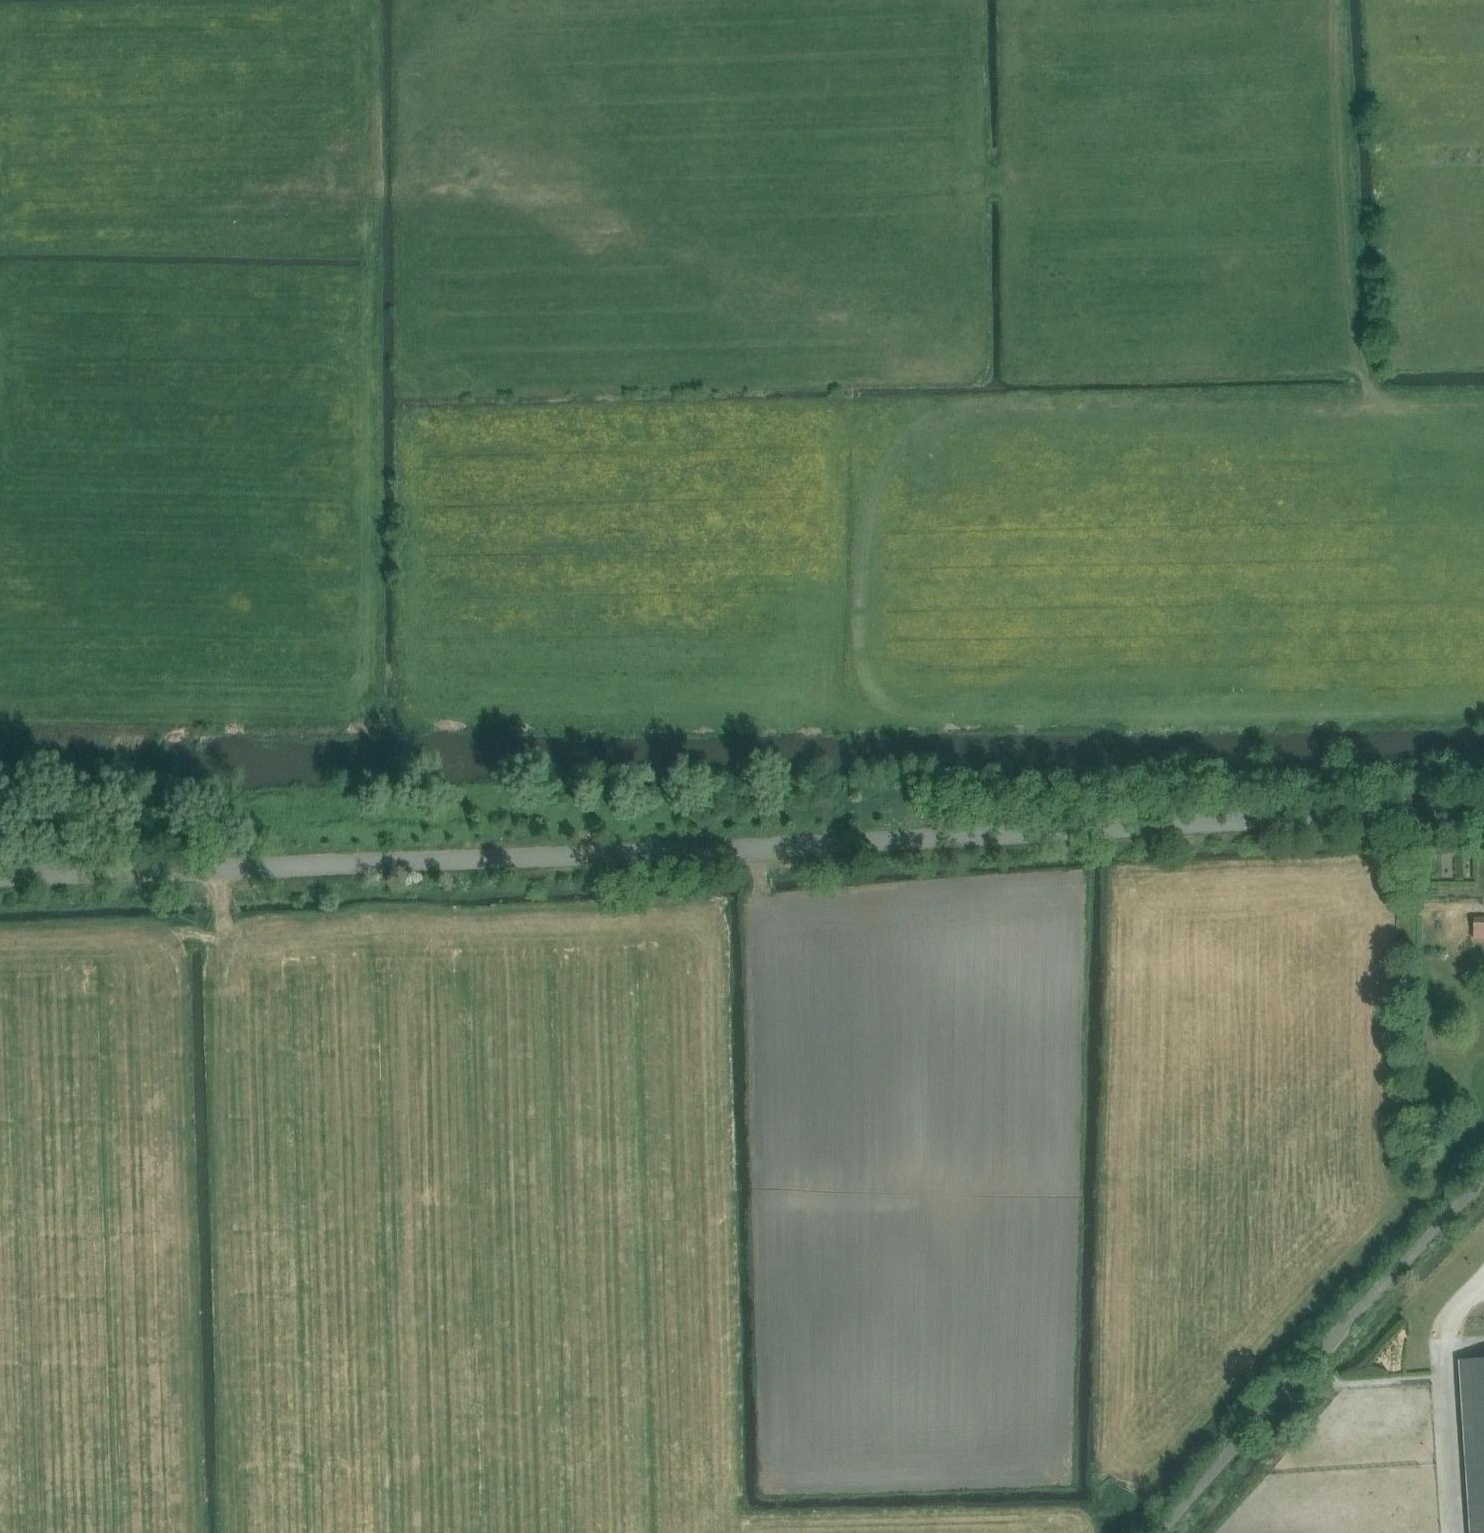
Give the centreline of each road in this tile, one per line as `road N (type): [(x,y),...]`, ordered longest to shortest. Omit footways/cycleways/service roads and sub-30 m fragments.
road 1 (tertiary): [(0,878),(1483,811)]
road 2 (unclassified): [(1158,1532),(1483,1177)]

